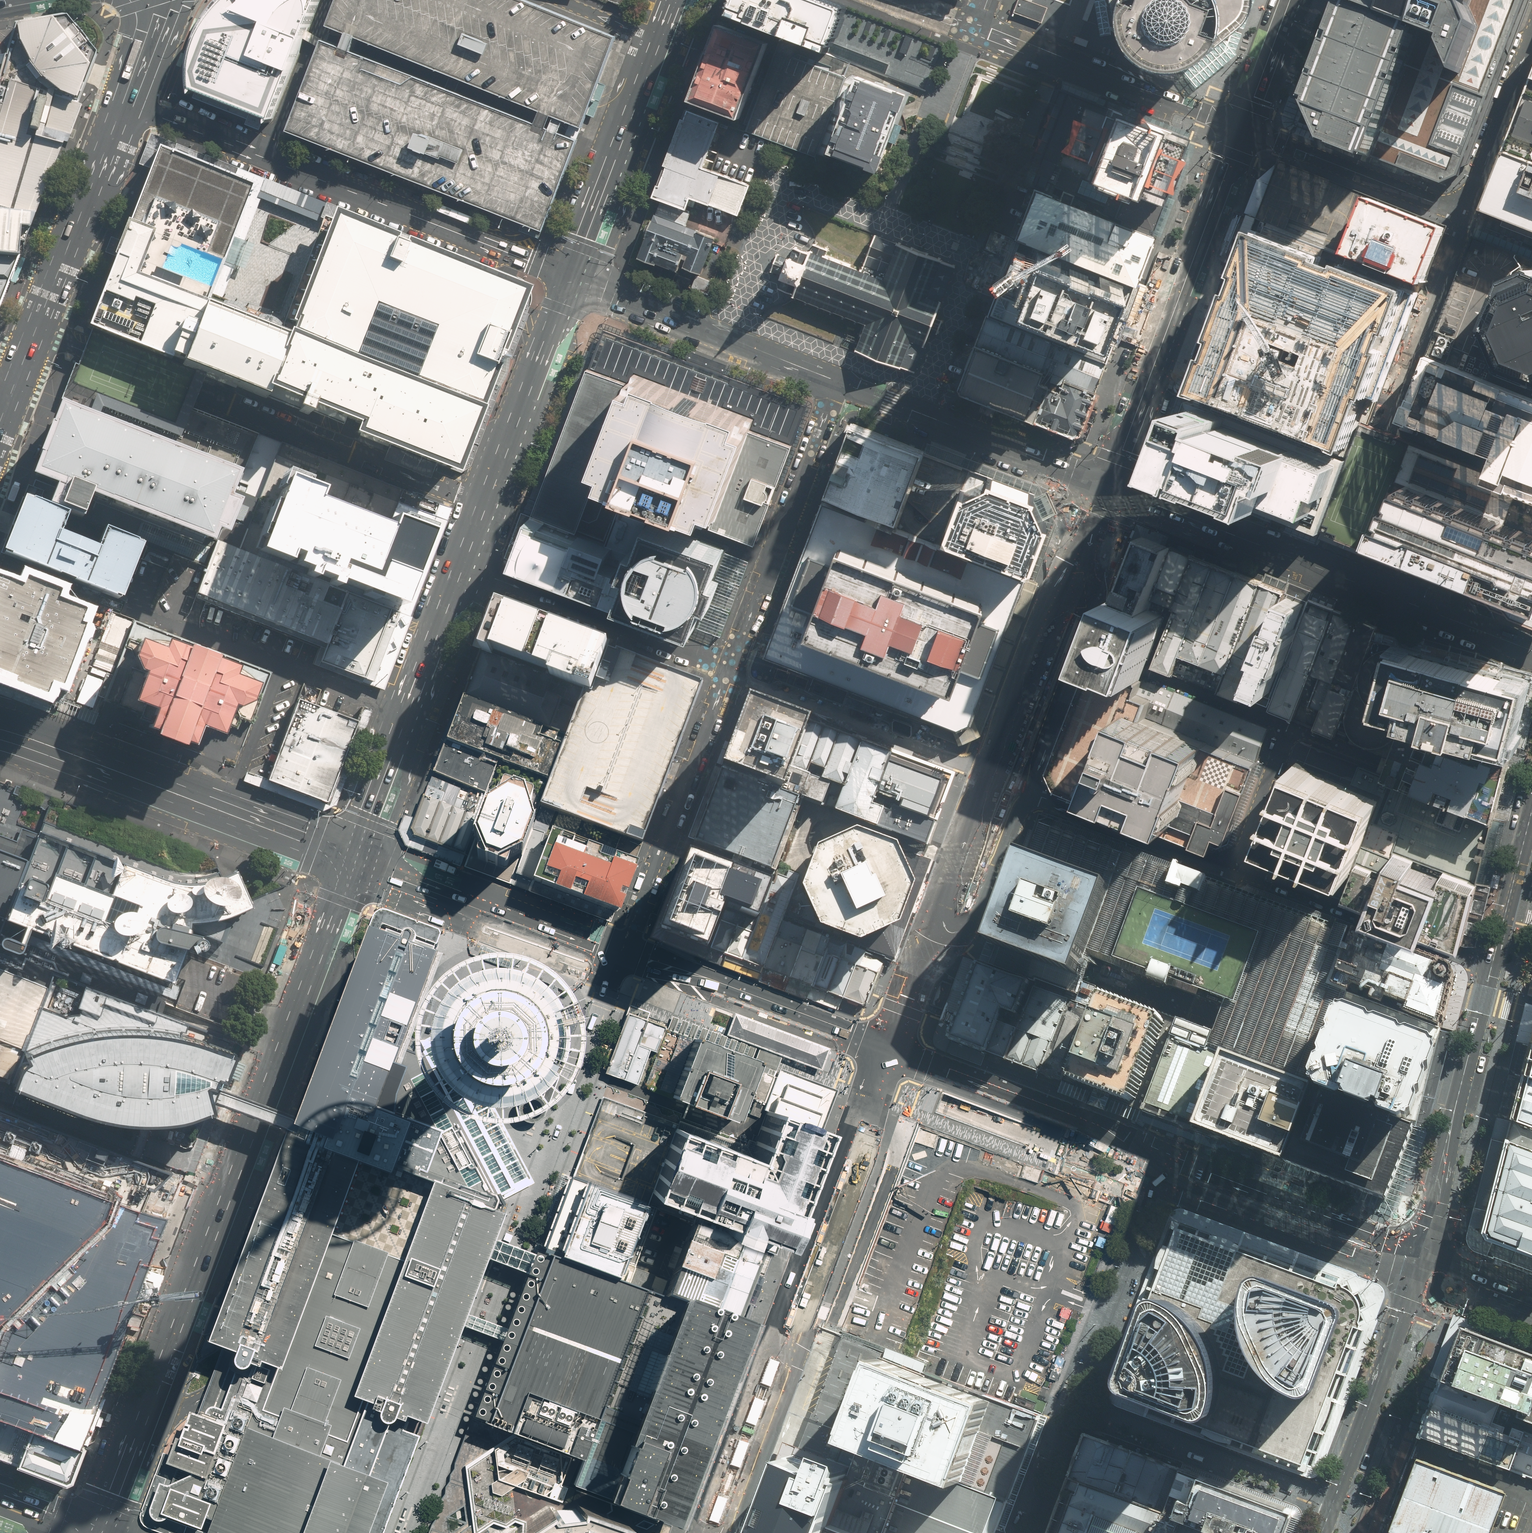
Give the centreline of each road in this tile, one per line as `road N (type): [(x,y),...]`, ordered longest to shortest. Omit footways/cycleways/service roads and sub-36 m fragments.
road 1 (primary): [(349,858),(92,1532)]
road 2 (residential): [(410,1532),(627,949)]
road 3 (residential): [(125,100),(572,277)]
road 4 (residential): [(37,333),(485,505)]
road 5 (residential): [(1107,487),(1531,650)]
road 6 (tertiary): [(695,1532),(824,1187),(848,1158)]
road 7 (tertiary): [(848,1158),(856,1198),(730,1532)]
road 8 (tertiary): [(1245,132),(1107,487)]
road 9 (secondary): [(0,730),(349,858)]
road 10 (residential): [(723,337),(782,185),(975,257)]
road 11 (primary): [(461,566),(349,858)]
road 12 (residential): [(730,669),(840,382)]
road 13 (tertiary): [(891,1046),(1172,1158)]
road 14 (residential): [(627,949),(730,669)]
road 15 (tertiary): [(1419,1251),(1491,967)]
road 16 (tertiary): [(349,858),(627,949)]
road 17 (residential): [(1096,515),(1106,577),(1031,793)]
road 18 (residential): [(461,566),(730,669)]
road 19 (residential): [(977,30),(1245,132)]
road 20 (residential): [(730,669),(995,774)]
road 21 (tertiary): [(995,774),(1096,515)]
road 22 (residential): [(1333,1504),(1074,1403)]
road 23 (residential): [(1491,967),(1235,868)]
road 24 (tertiary): [(1333,1504),(1419,1251)]
road 25 (tertiary): [(1172,1158),(1419,1251)]
road 26 (residential): [(1074,1403),(1172,1158)]
road 27 (primary): [(660,40),(572,277)]
road 28 (primary): [(37,333),(125,100)]
road 29 (primary): [(572,277),(485,505)]
road 30 (residential): [(1466,213),(1245,132)]
road 31 (residential): [(1389,425),(1466,213)]
road 32 (residential): [(1235,868),(1031,793)]
road 33 (residential): [(917,413),(1107,487)]
road 34 (residential): [(1031,793),(977,930),(958,947),(931,942)]
road 35 (residential): [(1466,213),(1531,37)]
road 36 (tertiary): [(715,982),(891,1046)]
road 37 (tertiary): [(931,942),(995,774)]
road 38 (residential): [(975,257),(917,413)]
road 39 (residential): [(572,277),(723,337)]
road 40 (tertiary): [(1491,967),(1531,814)]
road 41 (residential): [(1289,727),(1235,868)]
road 42 (residential): [(1235,868),(1181,1006)]
road 43 (residential): [(1157,677),(1289,727)]
road 44 (tertiary): [(1295,0),(1245,132)]
road 45 (residential): [(1022,1532),(1074,1403)]
road 46 (residential): [(723,337),(840,382)]
road 47 (tertiary): [(1531,1293),(1419,1251)]

